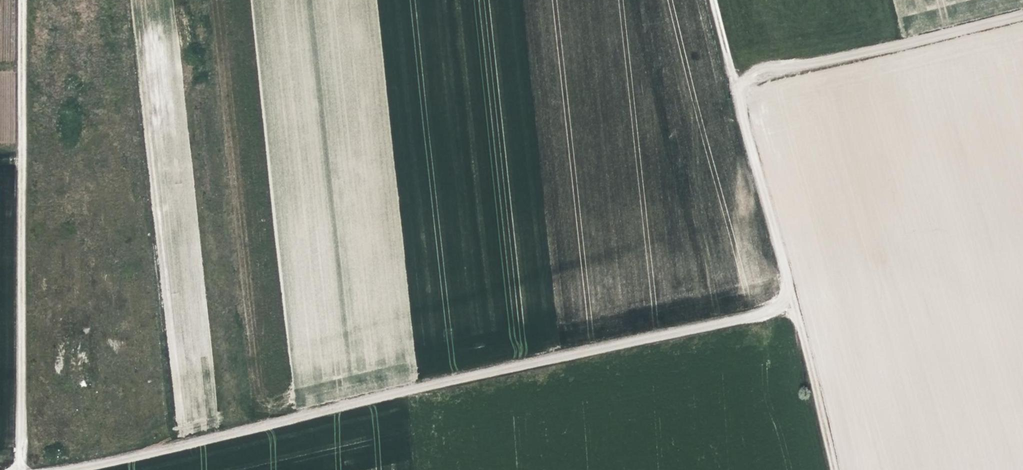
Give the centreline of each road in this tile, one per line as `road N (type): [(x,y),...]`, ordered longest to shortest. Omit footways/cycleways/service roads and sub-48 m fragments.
road 1 (track): [(791,302),(65,469)]
road 2 (track): [(711,0),(833,469)]
road 3 (unclassified): [(19,469),(18,0)]
road 4 (track): [(734,85),(1022,17)]

